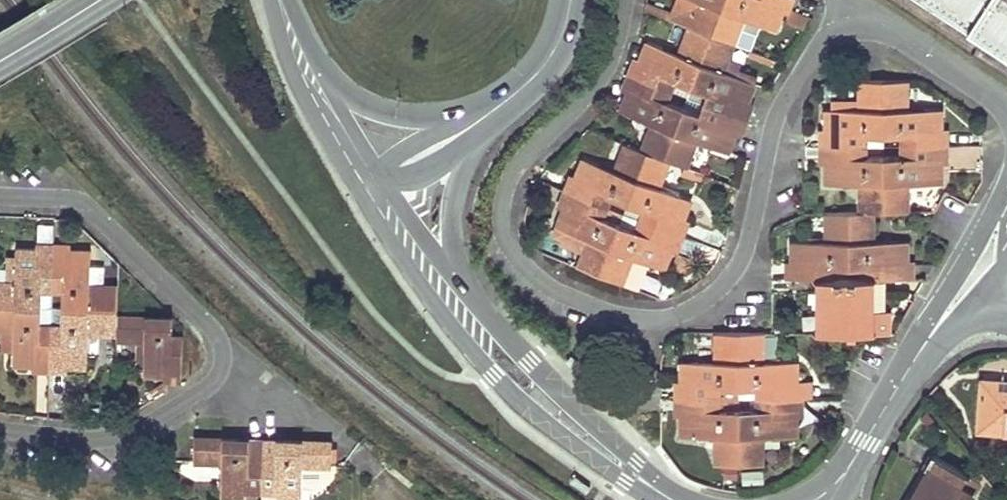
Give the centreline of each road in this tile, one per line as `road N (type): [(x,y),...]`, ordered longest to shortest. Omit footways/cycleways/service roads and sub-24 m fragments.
road 1 (residential): [(0,429),(93,442),(204,394),(222,363),(212,331),(74,201),(0,199)]
road 2 (residential): [(626,0),(607,69),(519,165),(502,217),(509,249),(542,286),(622,316)]
road 3 (residential): [(622,316),(680,314),(736,269),(774,119),(850,3)]
road 4 (unclassified): [(359,194),(462,340),(495,375),(545,404)]
road 5 (tertiary): [(269,0),(291,71),(359,194)]
road 6 (tertiary): [(481,104),(425,115),(379,108),(344,89),(312,54)]
road 7 (unclassified): [(826,499),(928,341)]
road 8 (residential): [(1006,104),(850,3)]
road 9 (unclassified): [(545,404),(671,499)]
road 10 (unclassified): [(463,286),(455,211),(482,134)]
road 11 (unclassified): [(545,404),(529,364),(463,286)]
road 12 (tertiary): [(482,134),(544,78),(566,23)]
road 13 (tertiary): [(382,177),(312,54)]
road 14 (residential): [(928,341),(996,219)]
road 15 (unclassified): [(463,286),(382,177)]
road 16 (tertiary): [(481,104),(403,152),(382,177)]

